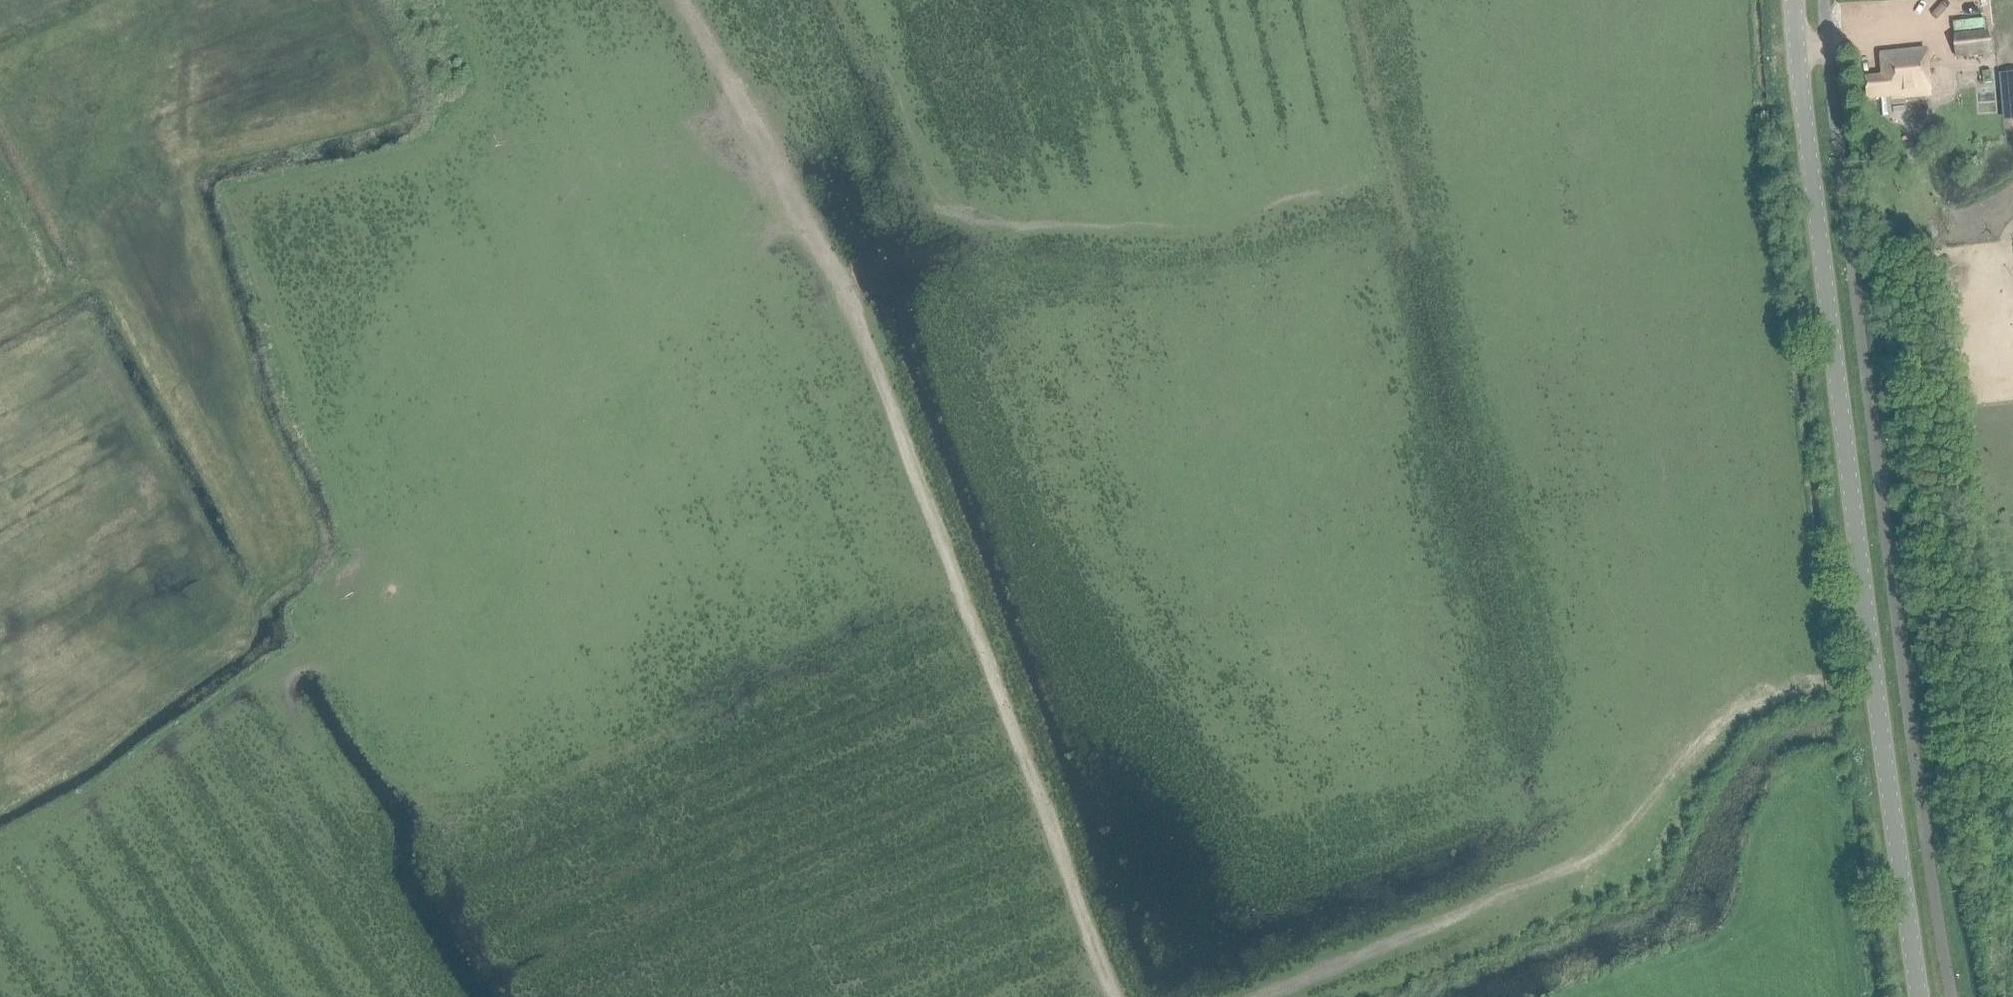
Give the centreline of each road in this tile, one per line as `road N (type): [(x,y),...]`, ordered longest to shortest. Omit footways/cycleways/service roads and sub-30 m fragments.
road 1 (track): [(681,0),(866,341),(1116,996)]
road 2 (unclassified): [(1917,996),(1793,0)]

